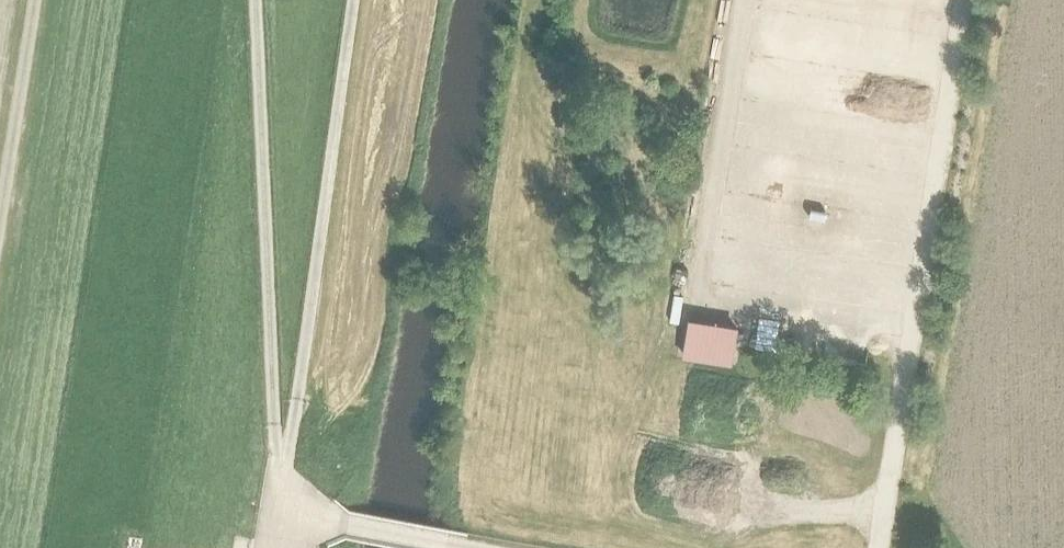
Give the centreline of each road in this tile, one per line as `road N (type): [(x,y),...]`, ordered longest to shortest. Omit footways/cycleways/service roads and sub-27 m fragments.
road 1 (track): [(879,547),(963,0)]
road 2 (track): [(358,0),(281,516)]
road 3 (track): [(256,0),(281,516)]
road 4 (track): [(743,0),(698,300)]
road 5 (track): [(698,300),(911,335)]
road 6 (track): [(0,199),(31,0)]

